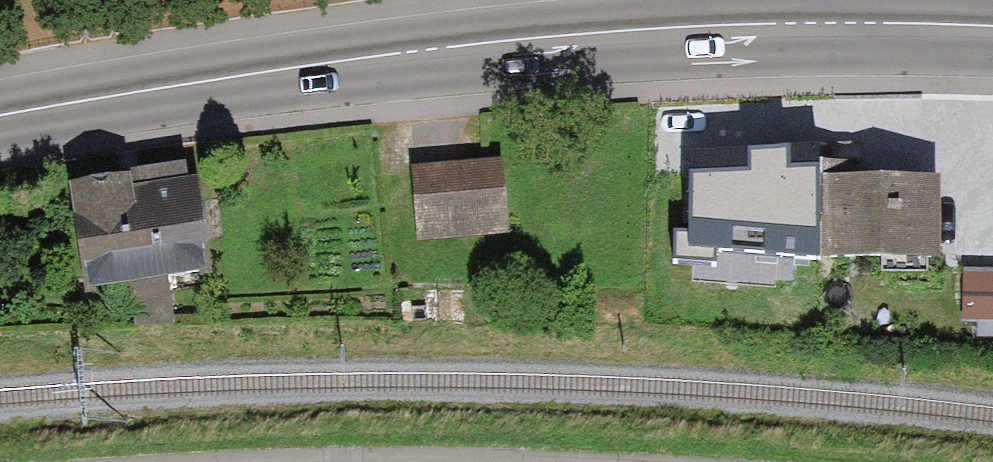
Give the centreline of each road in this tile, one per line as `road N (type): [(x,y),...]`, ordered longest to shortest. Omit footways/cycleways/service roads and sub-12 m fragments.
road 1 (primary): [(0,119),(248,77),(831,27)]
road 2 (primary): [(831,27),(992,32)]

